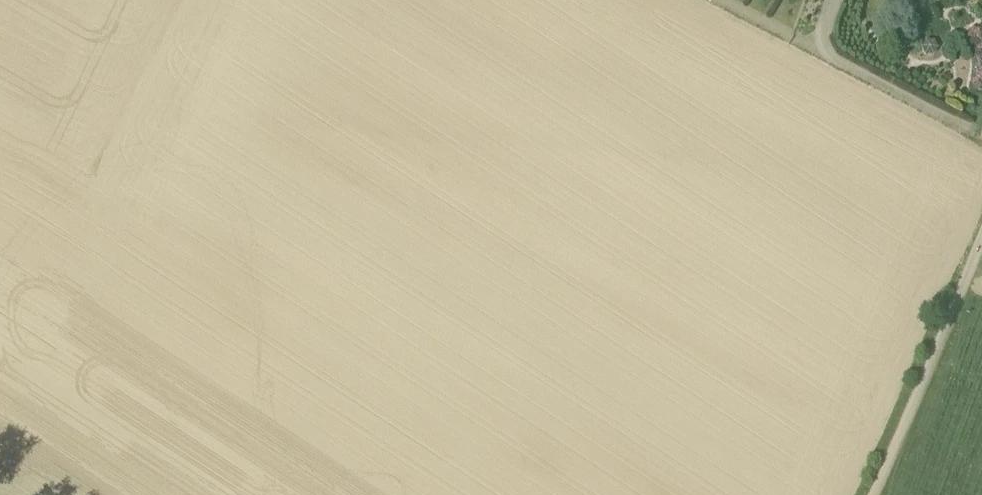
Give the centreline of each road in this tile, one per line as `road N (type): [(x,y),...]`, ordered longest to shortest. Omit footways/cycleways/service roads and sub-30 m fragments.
road 1 (unclassified): [(981,243),(872,494)]

